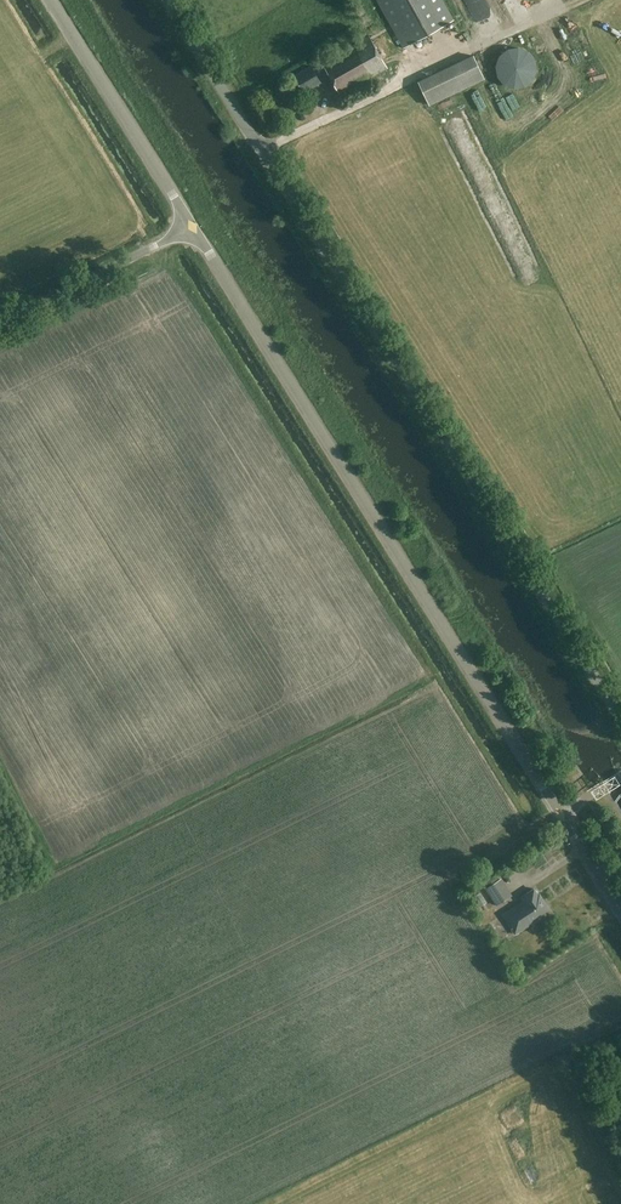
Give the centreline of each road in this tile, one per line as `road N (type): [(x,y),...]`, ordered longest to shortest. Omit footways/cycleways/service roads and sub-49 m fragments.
road 1 (unclassified): [(620,718),(167,0)]
road 2 (unclassified): [(562,814),(190,227)]
road 3 (unclassified): [(190,227),(49,0)]
road 4 (unclassified): [(0,321),(190,227)]

